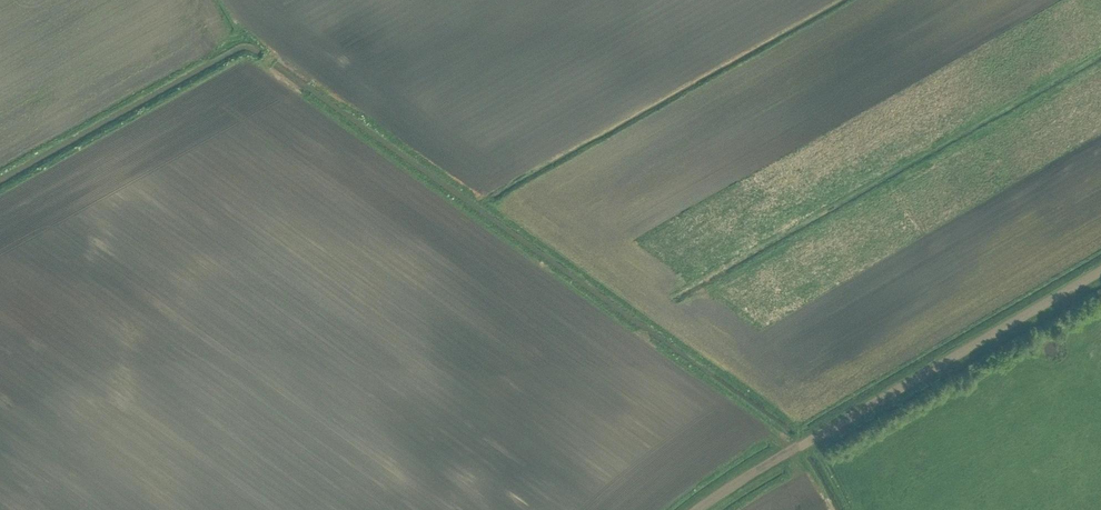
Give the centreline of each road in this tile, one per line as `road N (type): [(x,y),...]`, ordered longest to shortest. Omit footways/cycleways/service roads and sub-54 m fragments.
road 1 (unclassified): [(695,509),(1100,269)]

